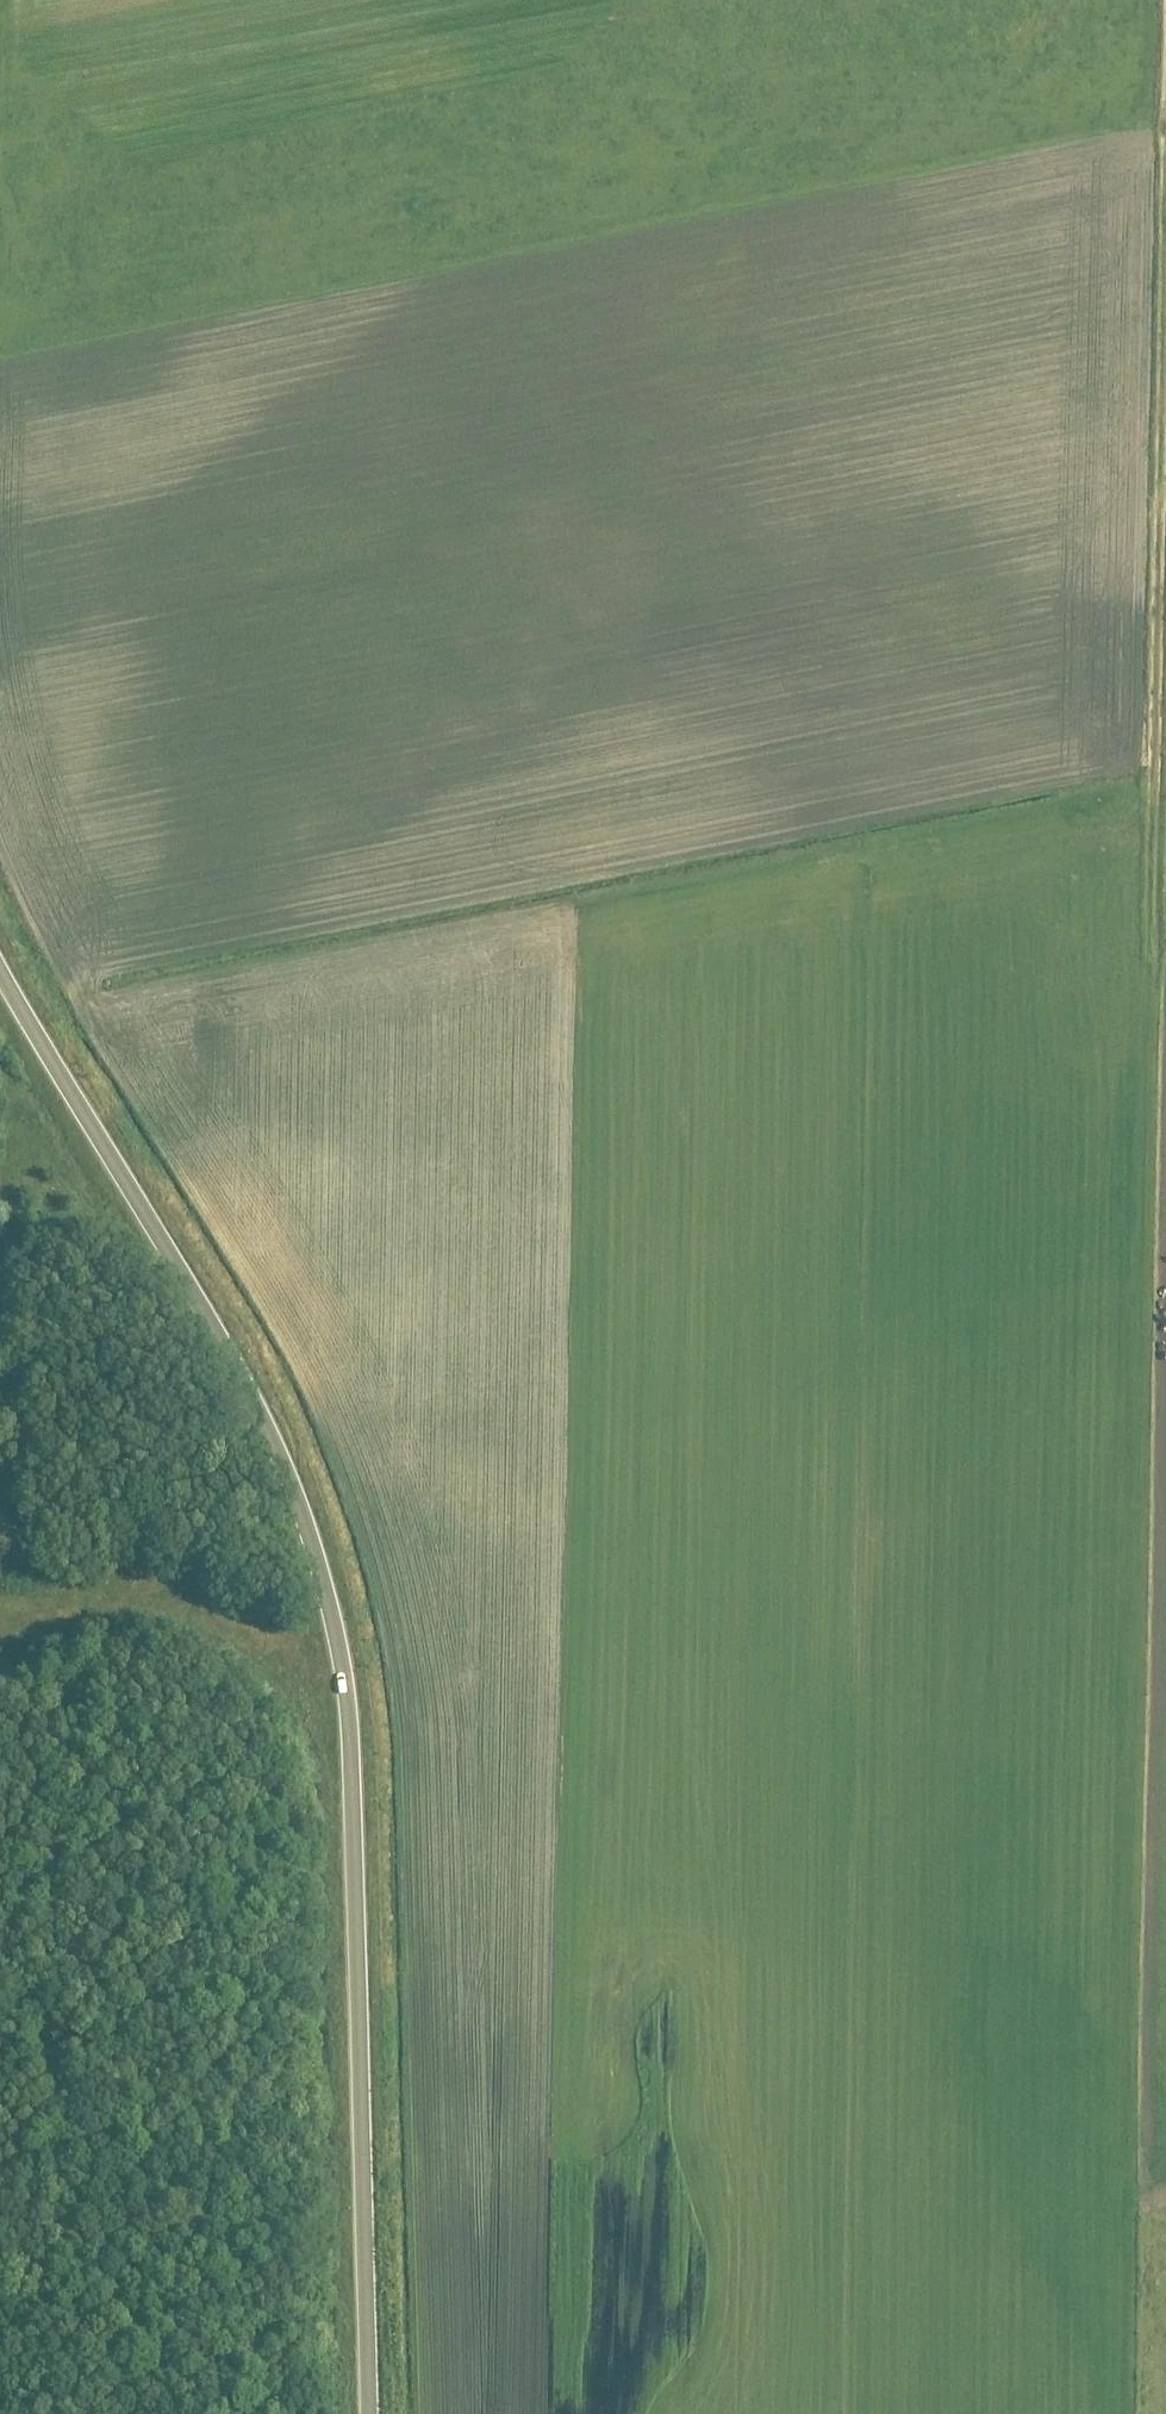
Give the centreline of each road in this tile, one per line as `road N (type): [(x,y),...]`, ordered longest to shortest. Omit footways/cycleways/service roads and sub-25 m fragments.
road 1 (trunk): [(369,2413),(352,1738),(338,1640),(260,1416),(0,970)]
road 2 (track): [(1149,764),(1165,0)]

